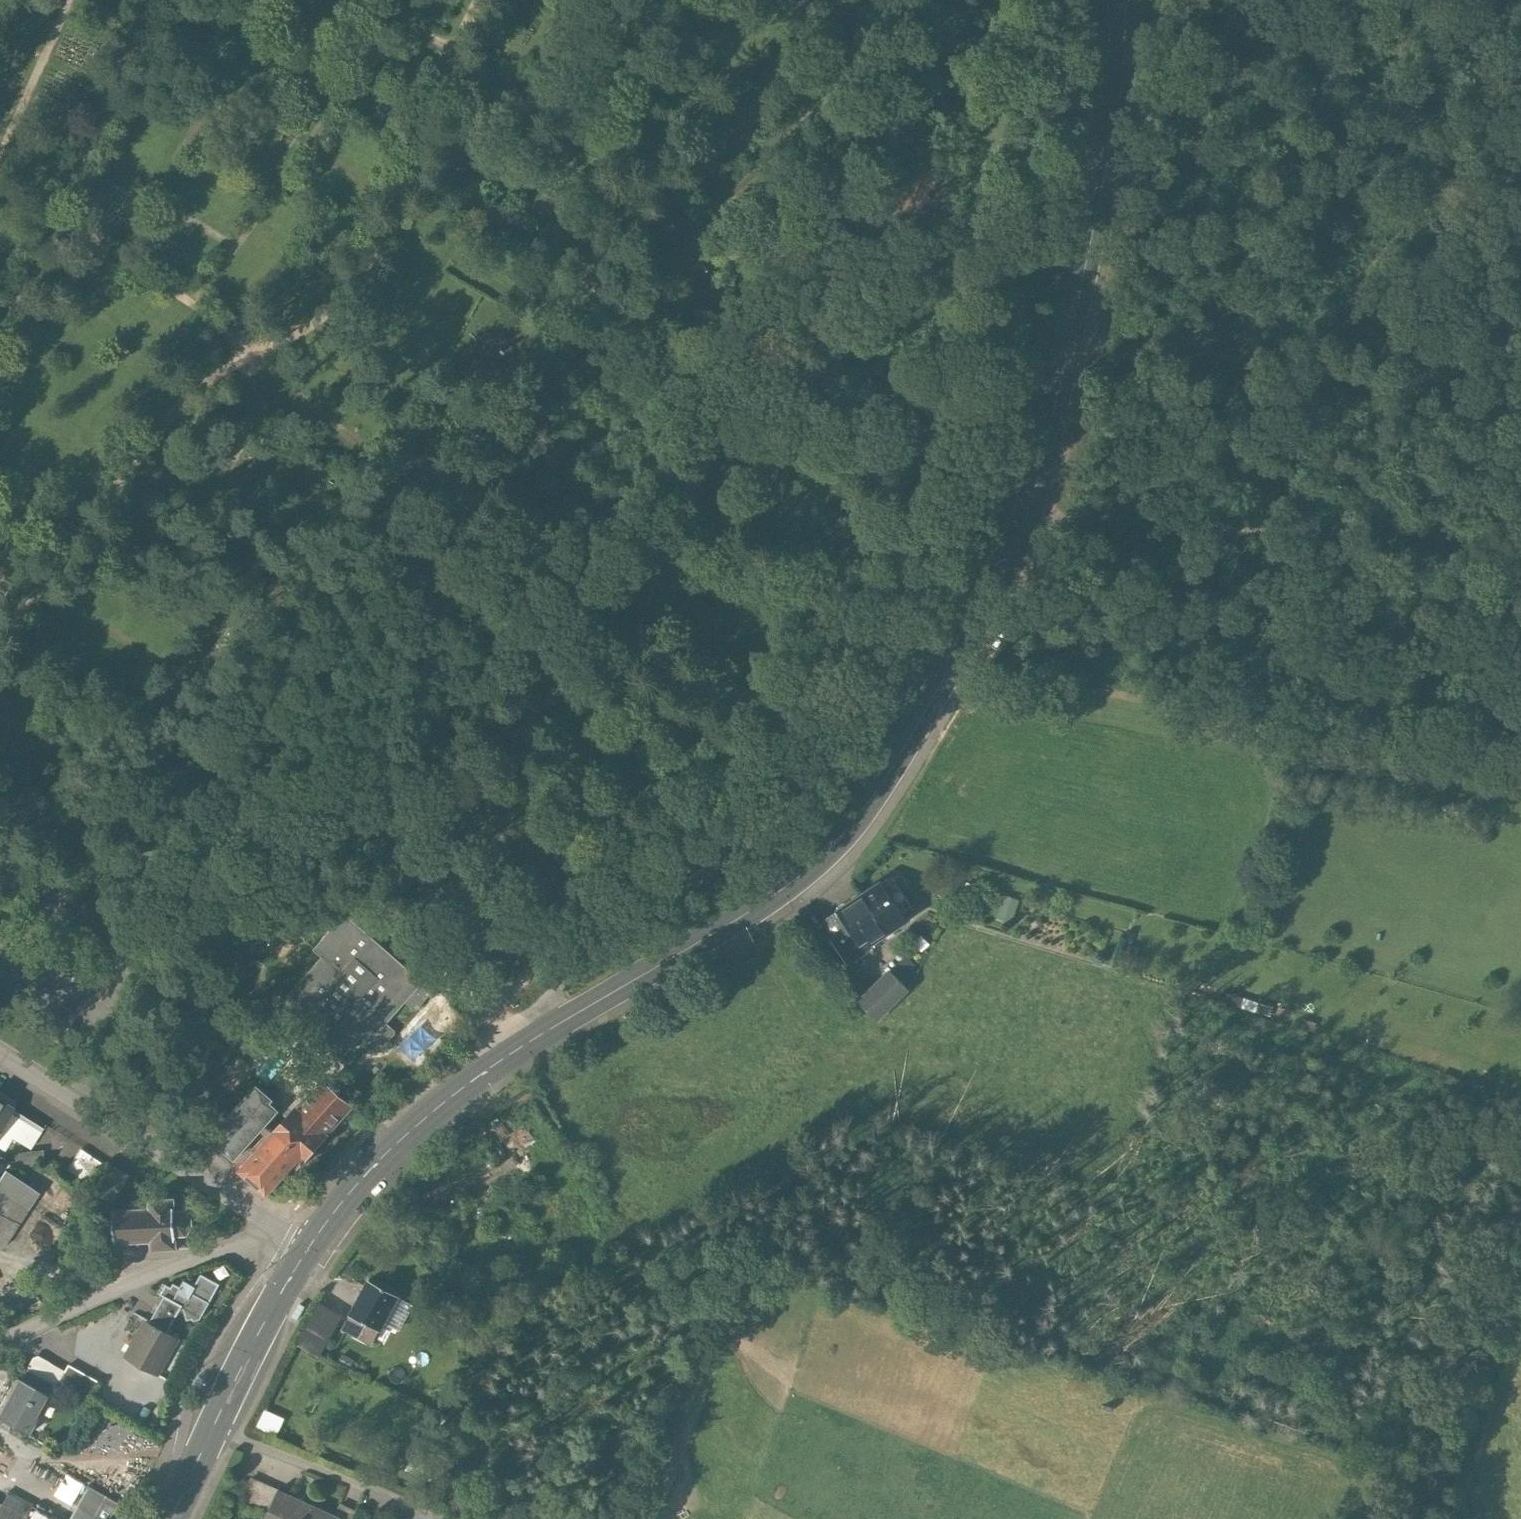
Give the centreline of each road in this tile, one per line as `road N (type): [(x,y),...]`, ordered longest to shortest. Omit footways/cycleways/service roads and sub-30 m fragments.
road 1 (secondary): [(1123,0),(1121,95),(1054,403),(993,578),(892,773),(809,869),(496,1063),(396,1143),(309,1245)]
road 2 (track): [(1520,567),(1412,533),(1055,521),(1019,509)]
road 3 (residential): [(0,1342),(126,1288),(270,1241),(309,1245)]
road 4 (secondary): [(309,1245),(174,1518)]
road 5 (track): [(1520,1331),(1499,1368),(1449,1518)]

